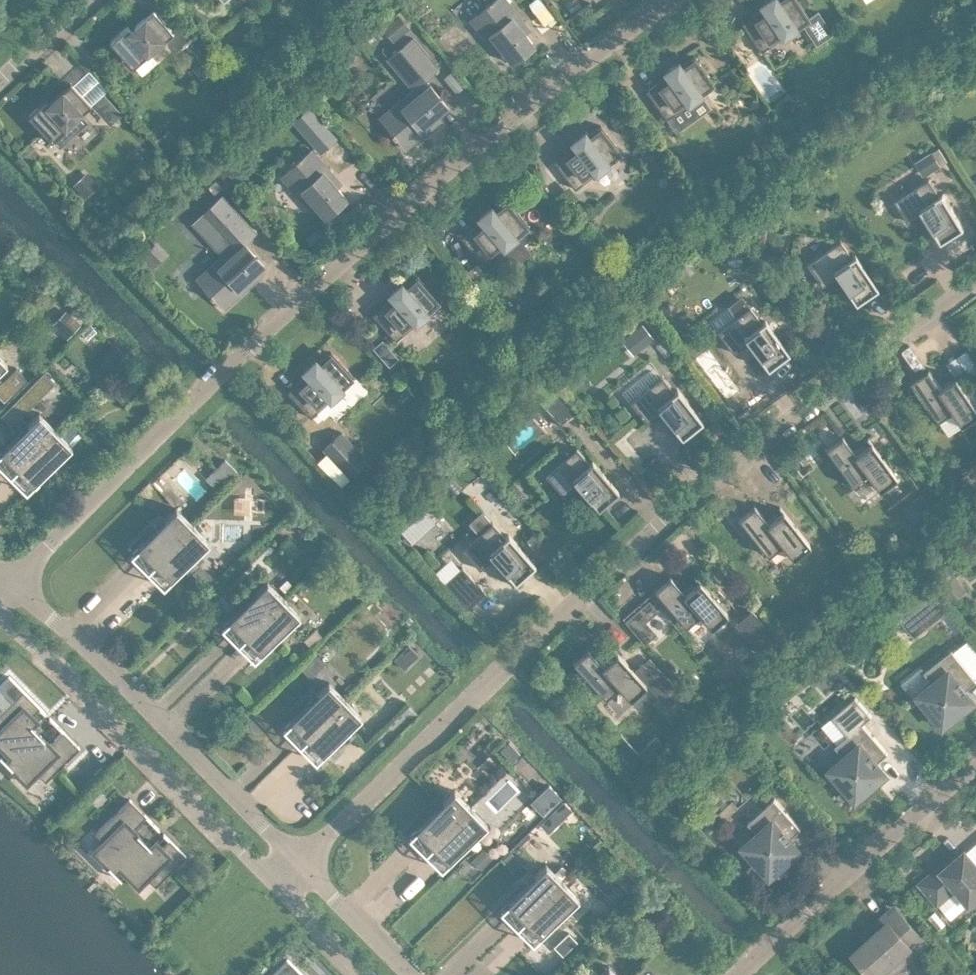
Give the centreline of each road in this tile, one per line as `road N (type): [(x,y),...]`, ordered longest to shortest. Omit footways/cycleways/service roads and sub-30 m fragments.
road 1 (residential): [(294,850),(583,579),(801,401),(975,275)]
road 2 (residential): [(5,568),(265,314),(415,183),(652,0)]
road 3 (residential): [(294,850),(5,568)]
road 4 (residential): [(0,625),(264,878)]
road 5 (residential): [(728,974),(975,753)]
road 6 (residential): [(418,974),(294,850)]
road 7 (residential): [(264,878),(366,974)]

